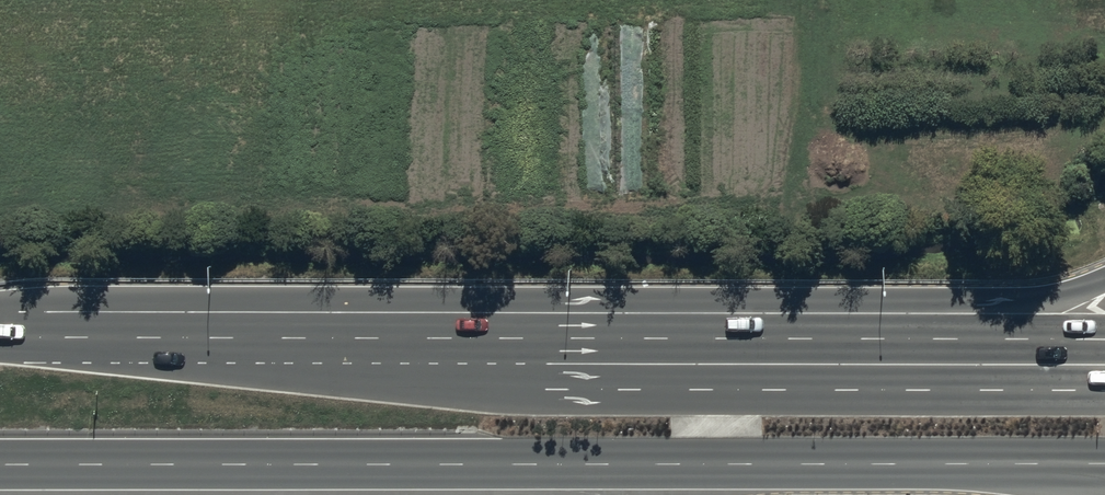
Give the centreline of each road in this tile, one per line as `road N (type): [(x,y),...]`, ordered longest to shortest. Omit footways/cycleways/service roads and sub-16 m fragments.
road 1 (trunk): [(38,338),(213,300),(1001,303),(1104,280)]
road 2 (trunk): [(38,338),(631,364),(1104,359)]
road 3 (trunk): [(1025,463),(0,464)]

